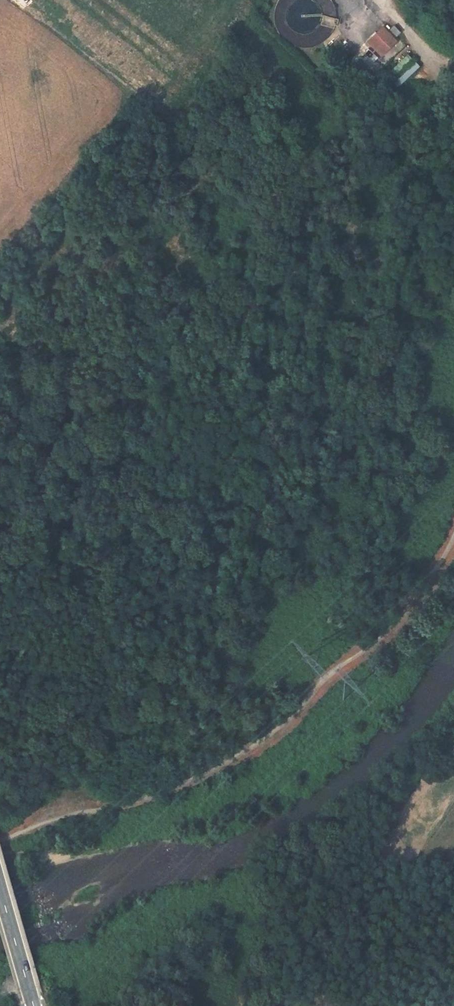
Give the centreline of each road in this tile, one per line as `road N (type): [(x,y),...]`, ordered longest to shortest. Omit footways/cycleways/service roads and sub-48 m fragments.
road 1 (secondary): [(0,867),(40,1005)]

